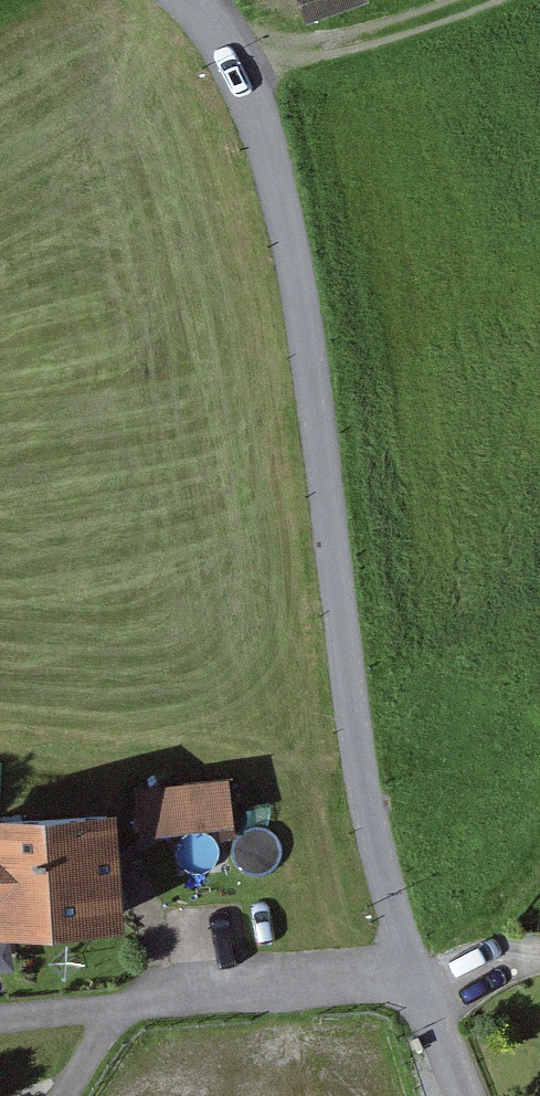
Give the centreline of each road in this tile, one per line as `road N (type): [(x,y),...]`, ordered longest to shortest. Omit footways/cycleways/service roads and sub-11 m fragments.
road 1 (unclassified): [(188,0),(236,52),(282,198),(370,827),(414,972)]
road 2 (track): [(233,49),(355,44),(478,0)]
road 3 (residential): [(414,972),(467,1095)]

